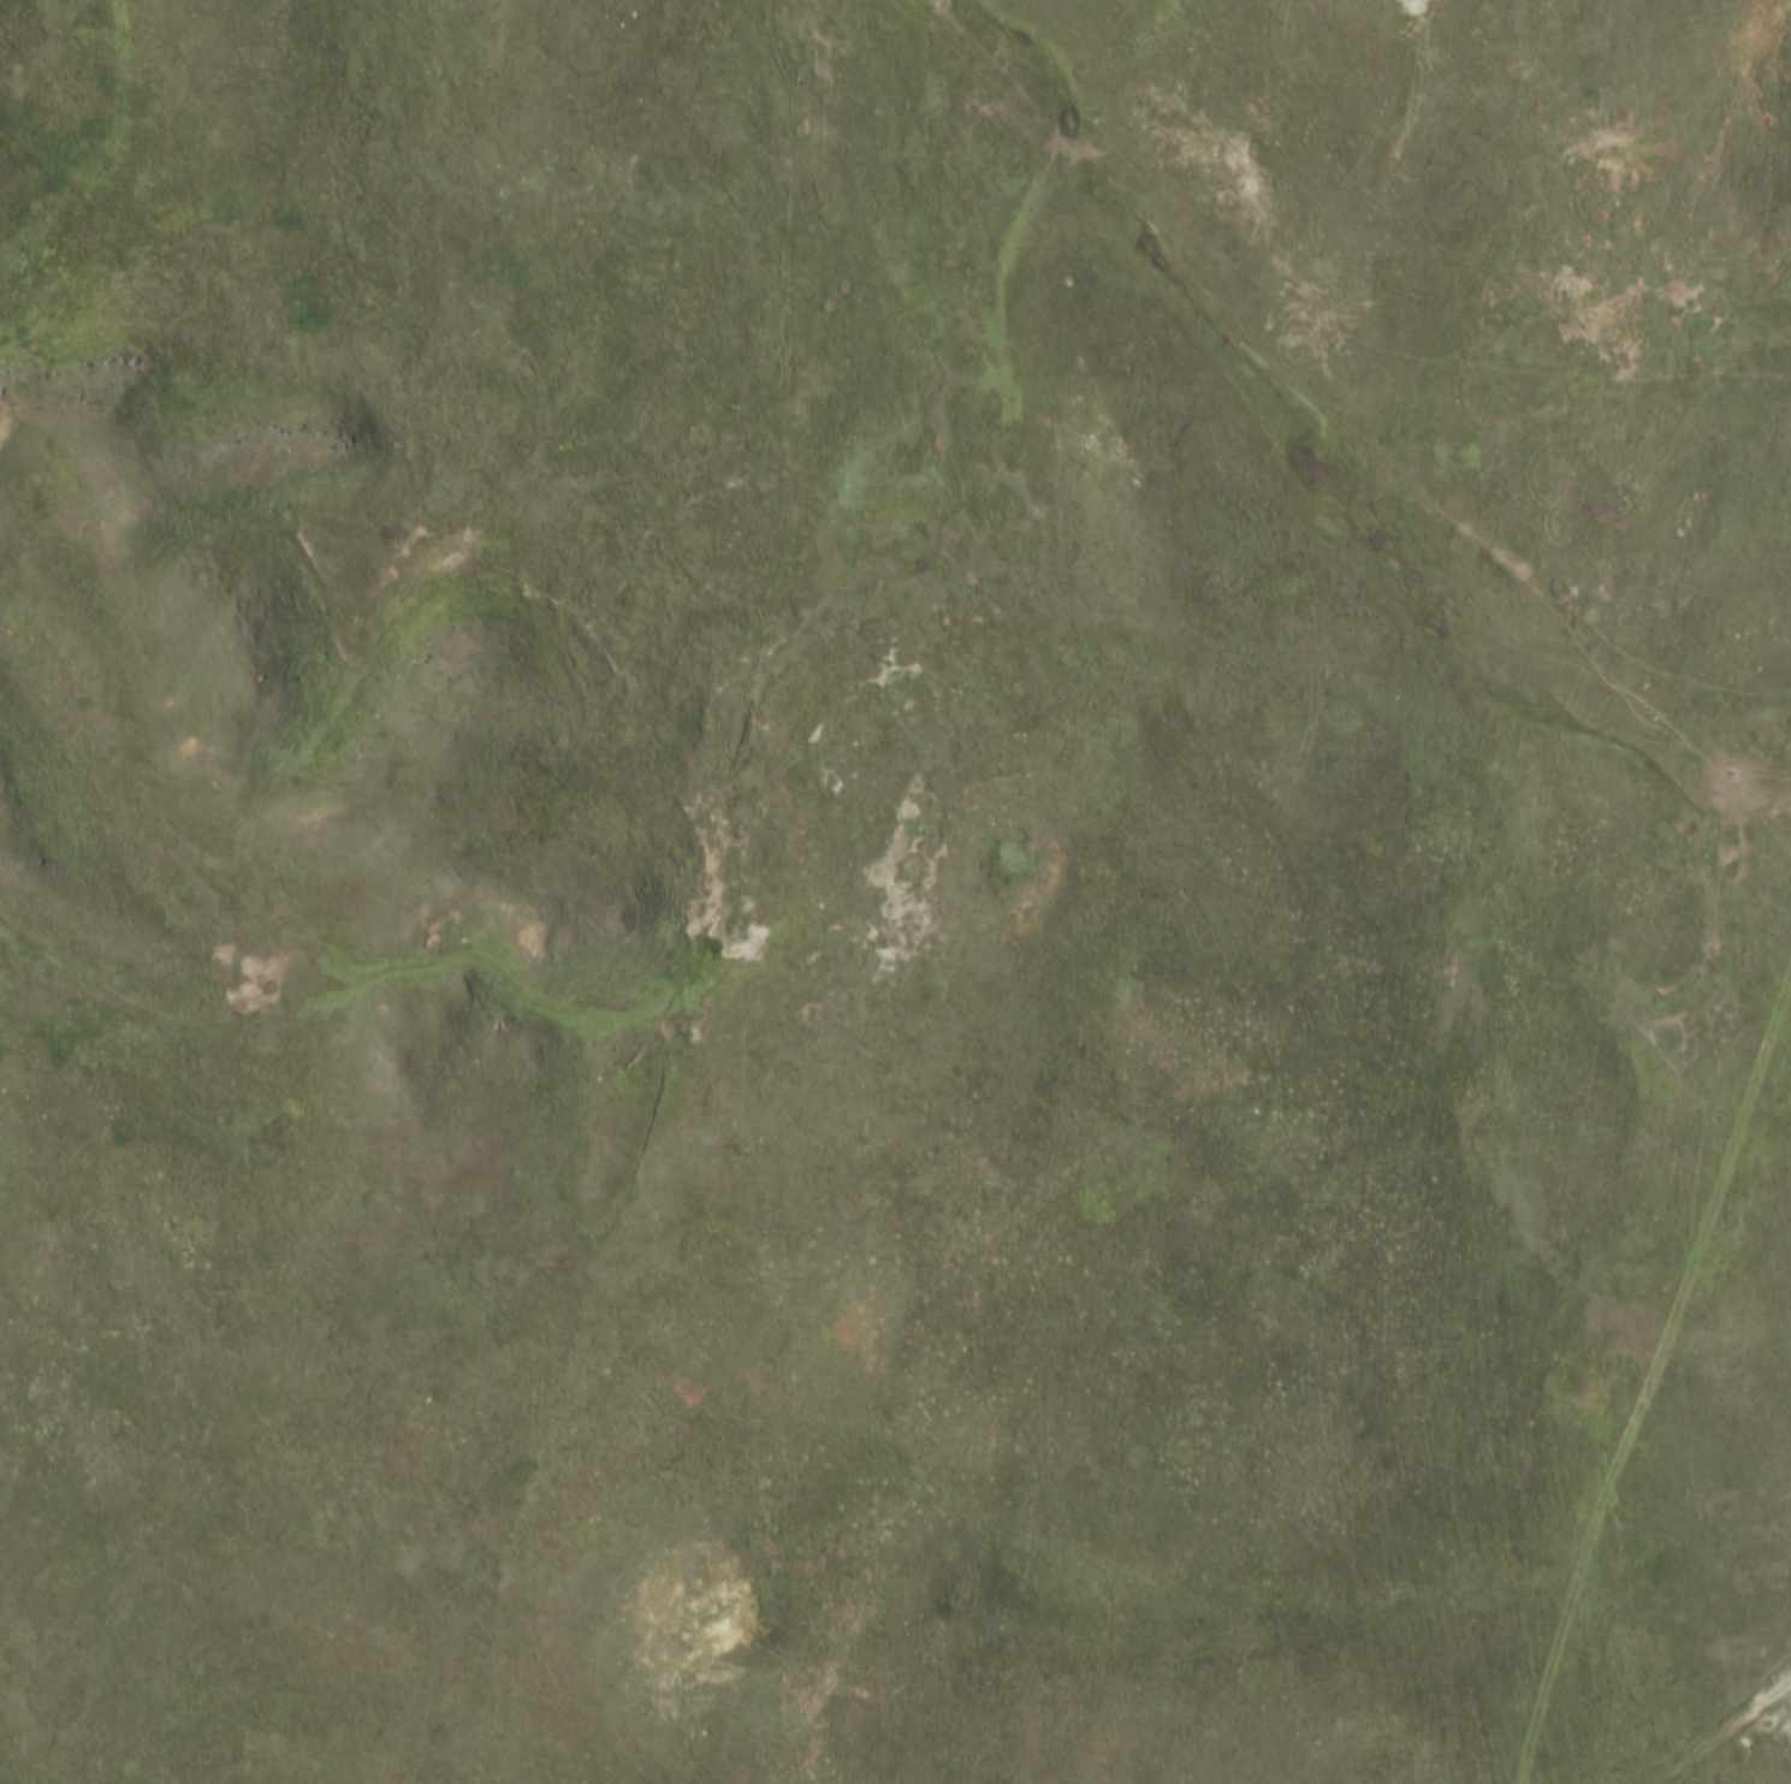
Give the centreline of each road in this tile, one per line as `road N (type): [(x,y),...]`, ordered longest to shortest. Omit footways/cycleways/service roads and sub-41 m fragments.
road 1 (track): [(1790,1678),(1658,1783)]

